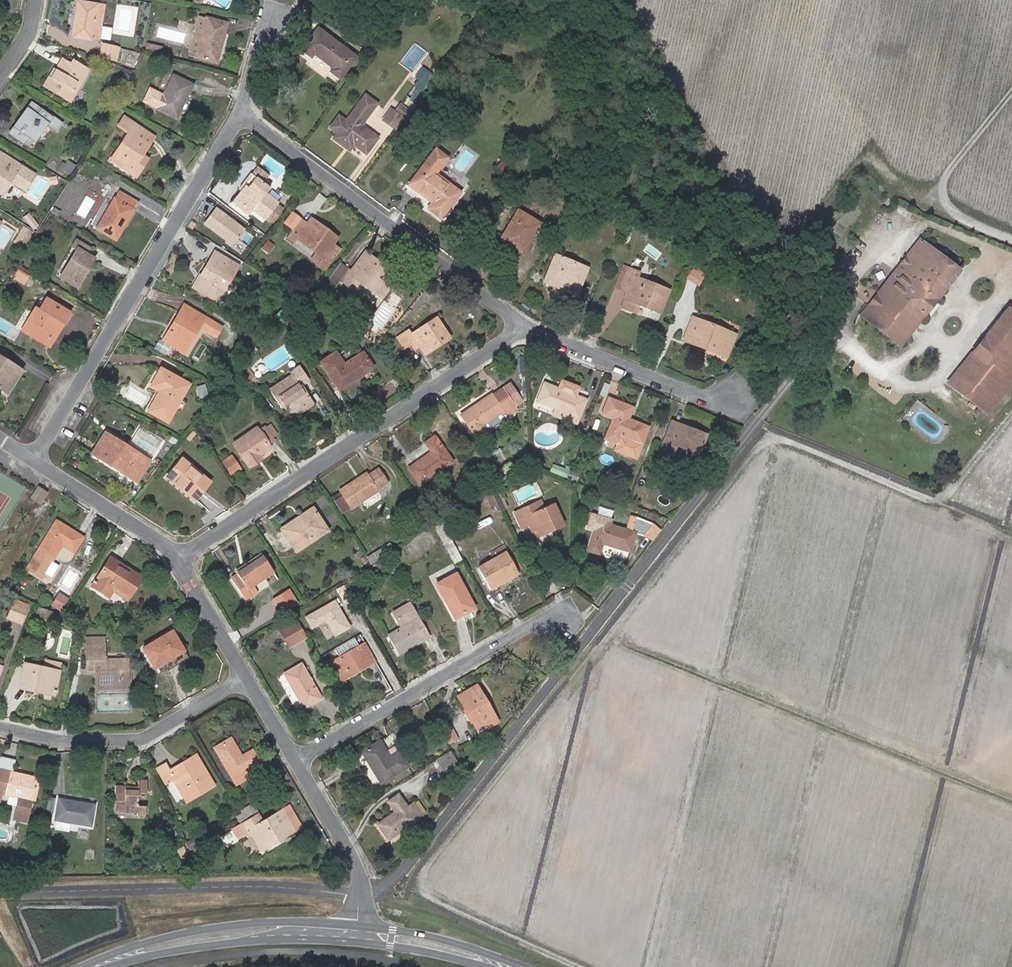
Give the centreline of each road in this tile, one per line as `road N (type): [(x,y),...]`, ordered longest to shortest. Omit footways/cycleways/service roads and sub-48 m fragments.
road 1 (track): [(1011,406),(932,498),(788,441),(754,449),(430,861),(423,879),(432,899),(578,966)]
road 2 (residential): [(176,558),(527,324)]
road 3 (residential): [(32,459),(239,113)]
road 4 (residential): [(360,895),(252,887),(0,892)]
road 5 (residential): [(527,324),(239,113)]
road 6 (residential): [(543,618),(296,761)]
road 7 (residential): [(0,727),(138,740),(246,678)]
road 8 (tertiary): [(94,966),(212,936),(352,932)]
road 9 (track): [(1011,240),(959,220),(942,194),(944,178),(1011,91)]
road 10 (residential): [(719,401),(527,324)]
road 11 (residential): [(32,459),(176,558)]
road 12 (tertiary): [(352,932),(502,966)]
road 13 (residential): [(296,761),(354,860),(360,895)]
road 14 (residential): [(176,558),(246,678)]

